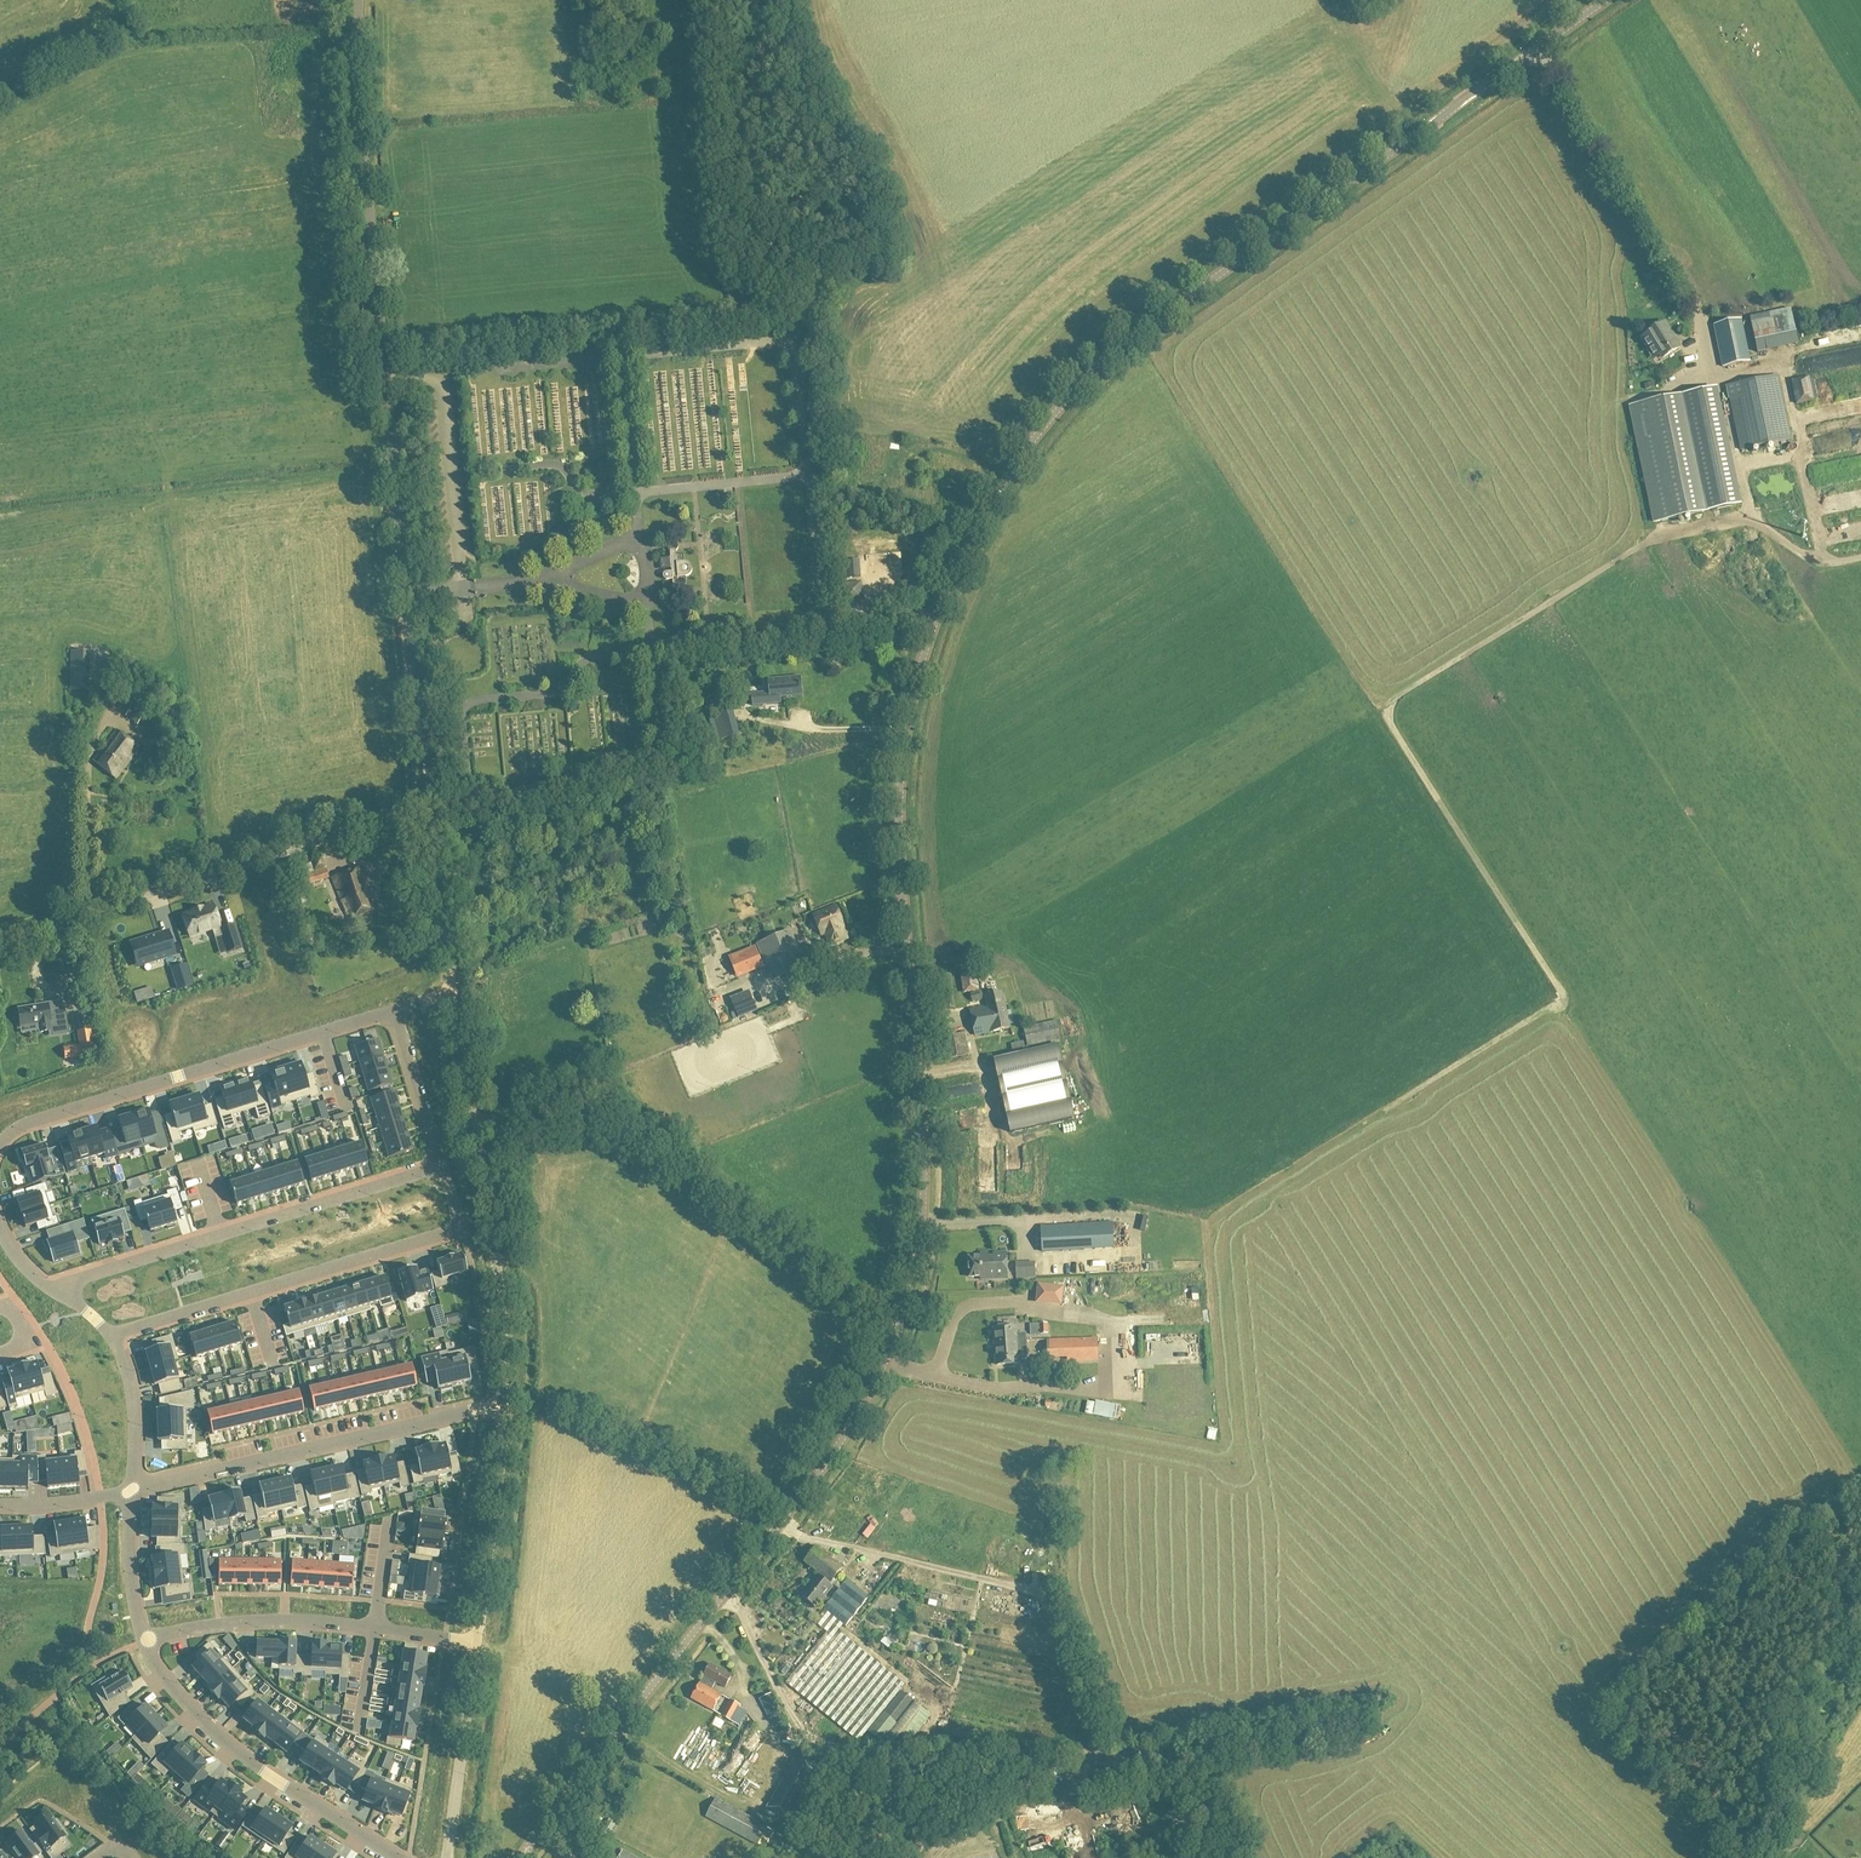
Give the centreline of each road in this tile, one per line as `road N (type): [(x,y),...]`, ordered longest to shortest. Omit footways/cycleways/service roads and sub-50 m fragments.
road 1 (unclassified): [(518,1857),(830,1474),(899,1344),(915,1279),(924,1159),(900,831),(903,758),(930,626),(989,504),(1069,395),(1133,341),(1606,0)]
road 2 (unknown): [(140,301),(222,251),(312,224),(473,205),(686,199),(776,211),(812,227),(984,360),(1069,395)]
road 3 (unknown): [(409,605),(311,616),(257,595),(96,564),(64,542),(51,468),(65,428),(101,394),(217,336),(265,280),(376,271)]
road 4 (residential): [(430,808),(369,199),(358,0)]
road 5 (residential): [(0,944),(430,808)]
road 6 (residential): [(110,1334),(461,1227),(442,1166)]
road 7 (residential): [(0,1142),(18,1126),(394,1012)]
road 8 (residential): [(502,1404),(502,1309),(456,992)]
road 9 (residential): [(51,1287),(442,1166)]
road 10 (residential): [(131,1489),(502,1404)]
road 11 (unknown): [(359,39),(153,49),(0,131)]
road 12 (residential): [(399,1857),(204,1723),(160,1674),(145,1638)]
road 13 (unknown): [(0,175),(80,250),(103,299),(100,313),(14,413),(0,419)]
road 14 (unknown): [(88,916),(89,834),(119,789),(131,708),(143,708),(148,754)]
road 15 (unknown): [(203,345),(245,474),(248,522),(235,591)]
road 16 (unknown): [(223,47),(223,81),(161,166),(147,164),(101,76)]
road 17 (unknown): [(0,663),(41,683),(57,778),(0,860)]
road 18 (residential): [(478,1642),(502,1404)]
road 19 (residential): [(145,1638),(251,1619),(373,1626)]
road 20 (unknown): [(0,475),(68,368),(140,301)]
road 21 (residential): [(446,1857),(478,1642)]
road 22 (unknown): [(140,301),(63,204),(0,153)]
road 23 (track): [(571,880),(607,1067)]
road 24 (residential): [(456,992),(430,808)]
road 25 (unknown): [(324,744),(247,768),(275,857)]
road 26 (residential): [(442,1166),(394,1012)]
road 27 (residential): [(131,1489),(133,1415),(110,1334)]
road 28 (track): [(474,1115),(622,1062)]
road 29 (residential): [(145,1638),(129,1562),(131,1489)]
road 30 (residential): [(131,1489),(0,1503)]

